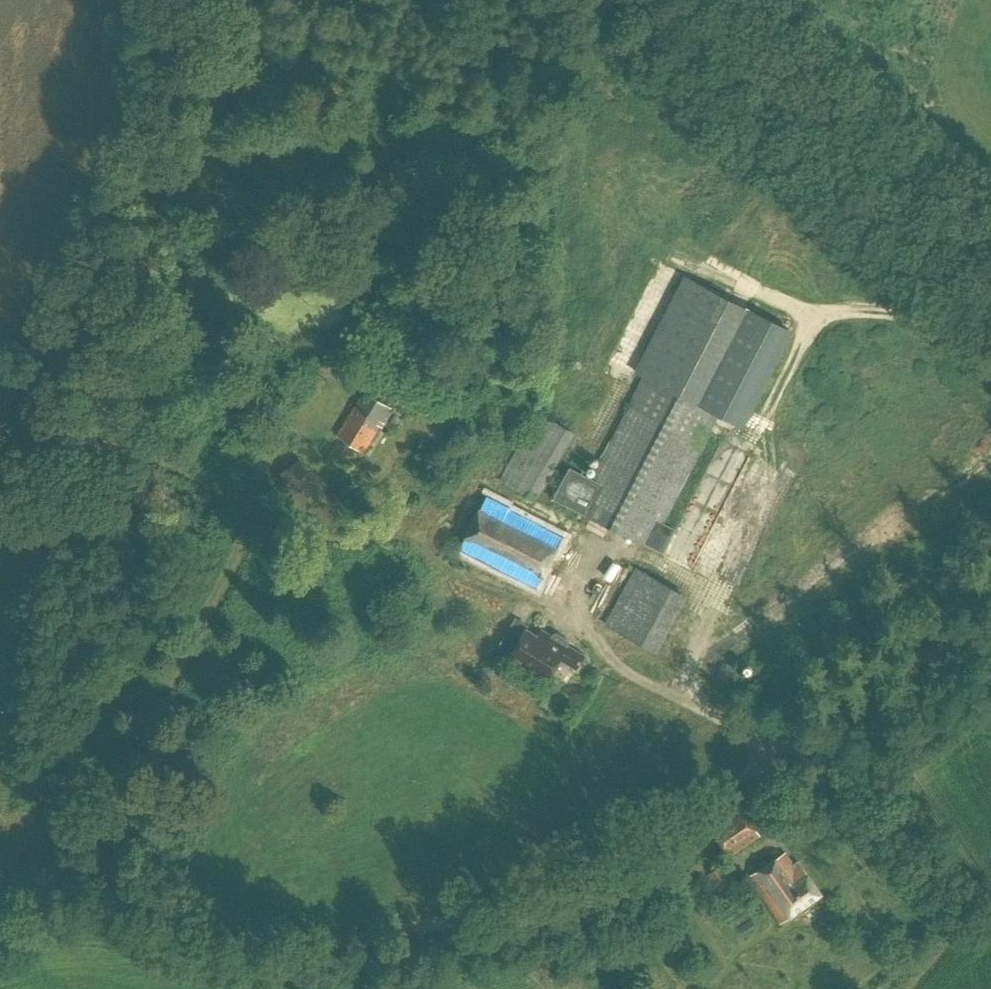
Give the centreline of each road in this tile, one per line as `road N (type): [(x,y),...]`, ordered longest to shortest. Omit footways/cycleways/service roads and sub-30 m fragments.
road 1 (unclassified): [(0,937),(85,927),(313,951),(486,920),(582,889),(990,629)]

